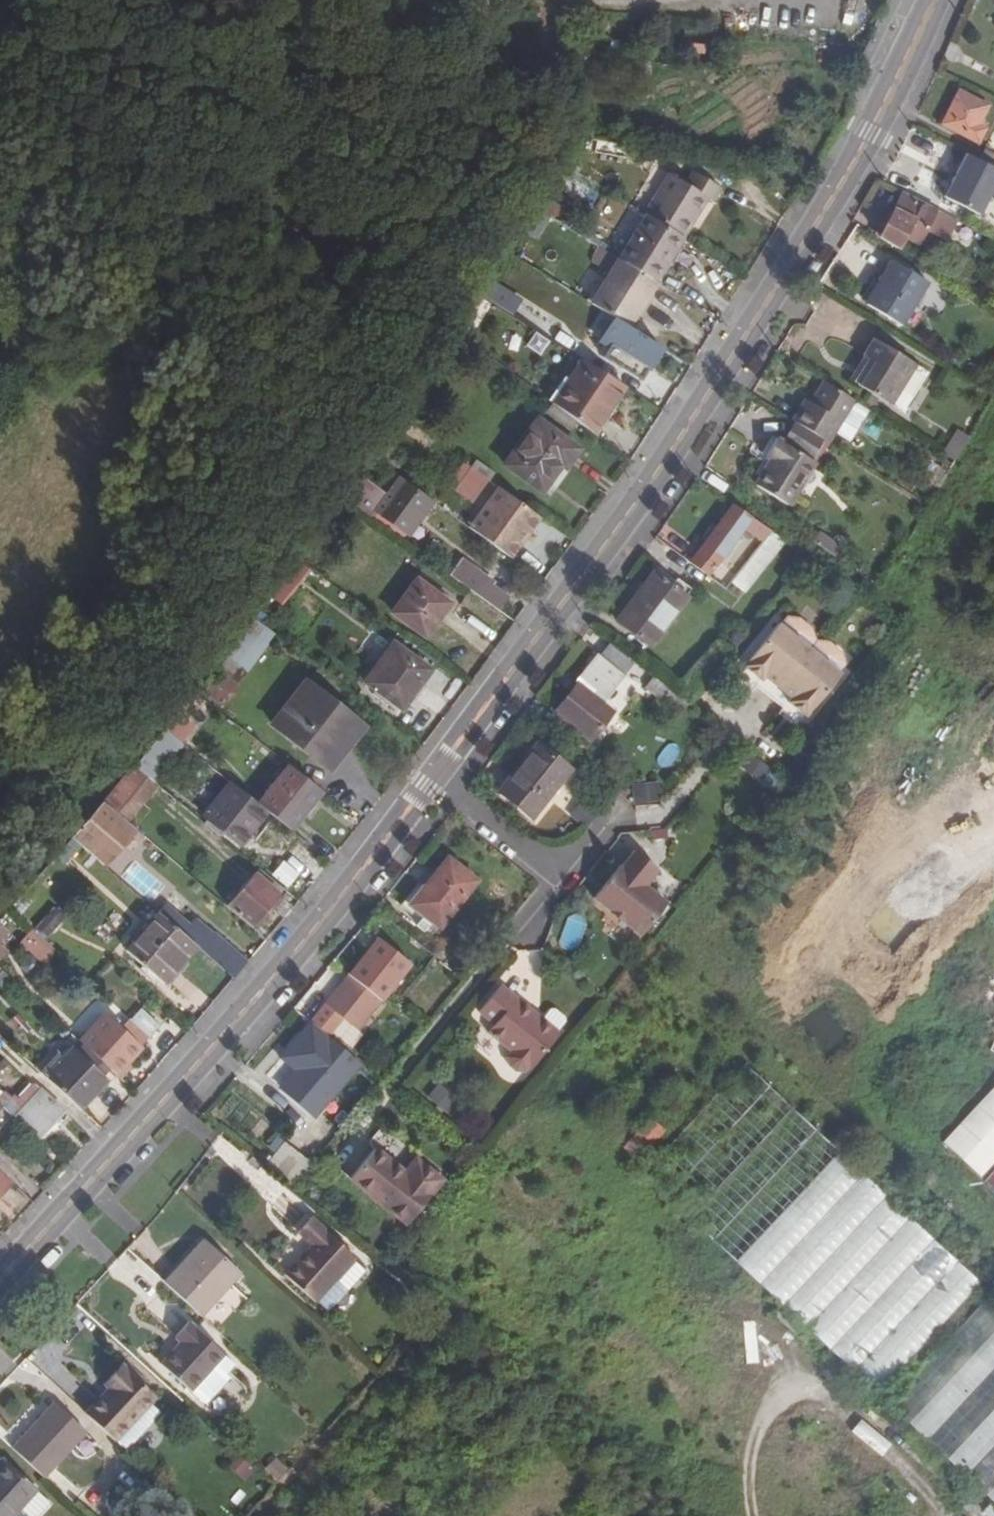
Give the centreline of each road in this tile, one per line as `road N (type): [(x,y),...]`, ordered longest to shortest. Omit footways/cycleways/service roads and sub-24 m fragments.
road 1 (tertiary): [(433,779),(735,352),(870,136),(936,0)]
road 2 (tertiary): [(0,1280),(313,930),(433,779)]
road 3 (residential): [(566,877),(433,779)]

